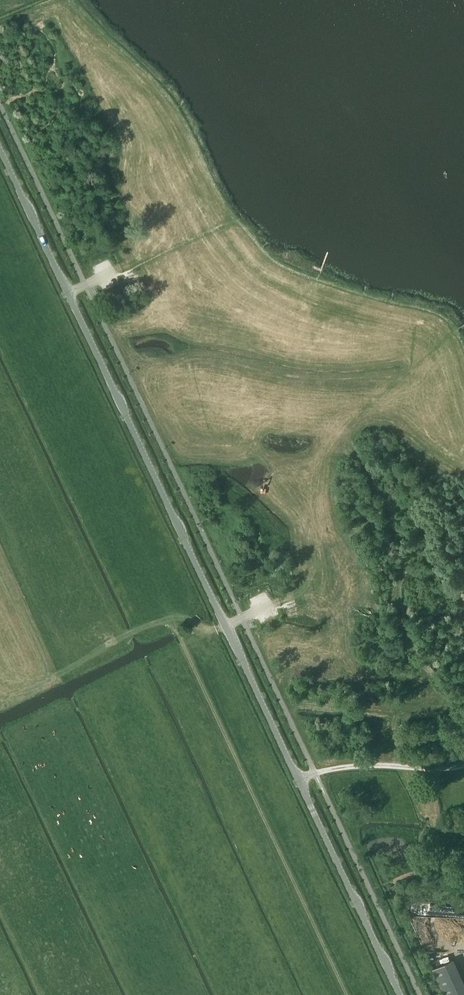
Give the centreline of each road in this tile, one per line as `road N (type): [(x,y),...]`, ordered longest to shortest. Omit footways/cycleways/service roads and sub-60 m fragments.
road 1 (unclassified): [(400,994),(0,150)]
road 2 (track): [(173,623),(347,994)]
road 3 (track): [(0,697),(153,625),(217,629)]

